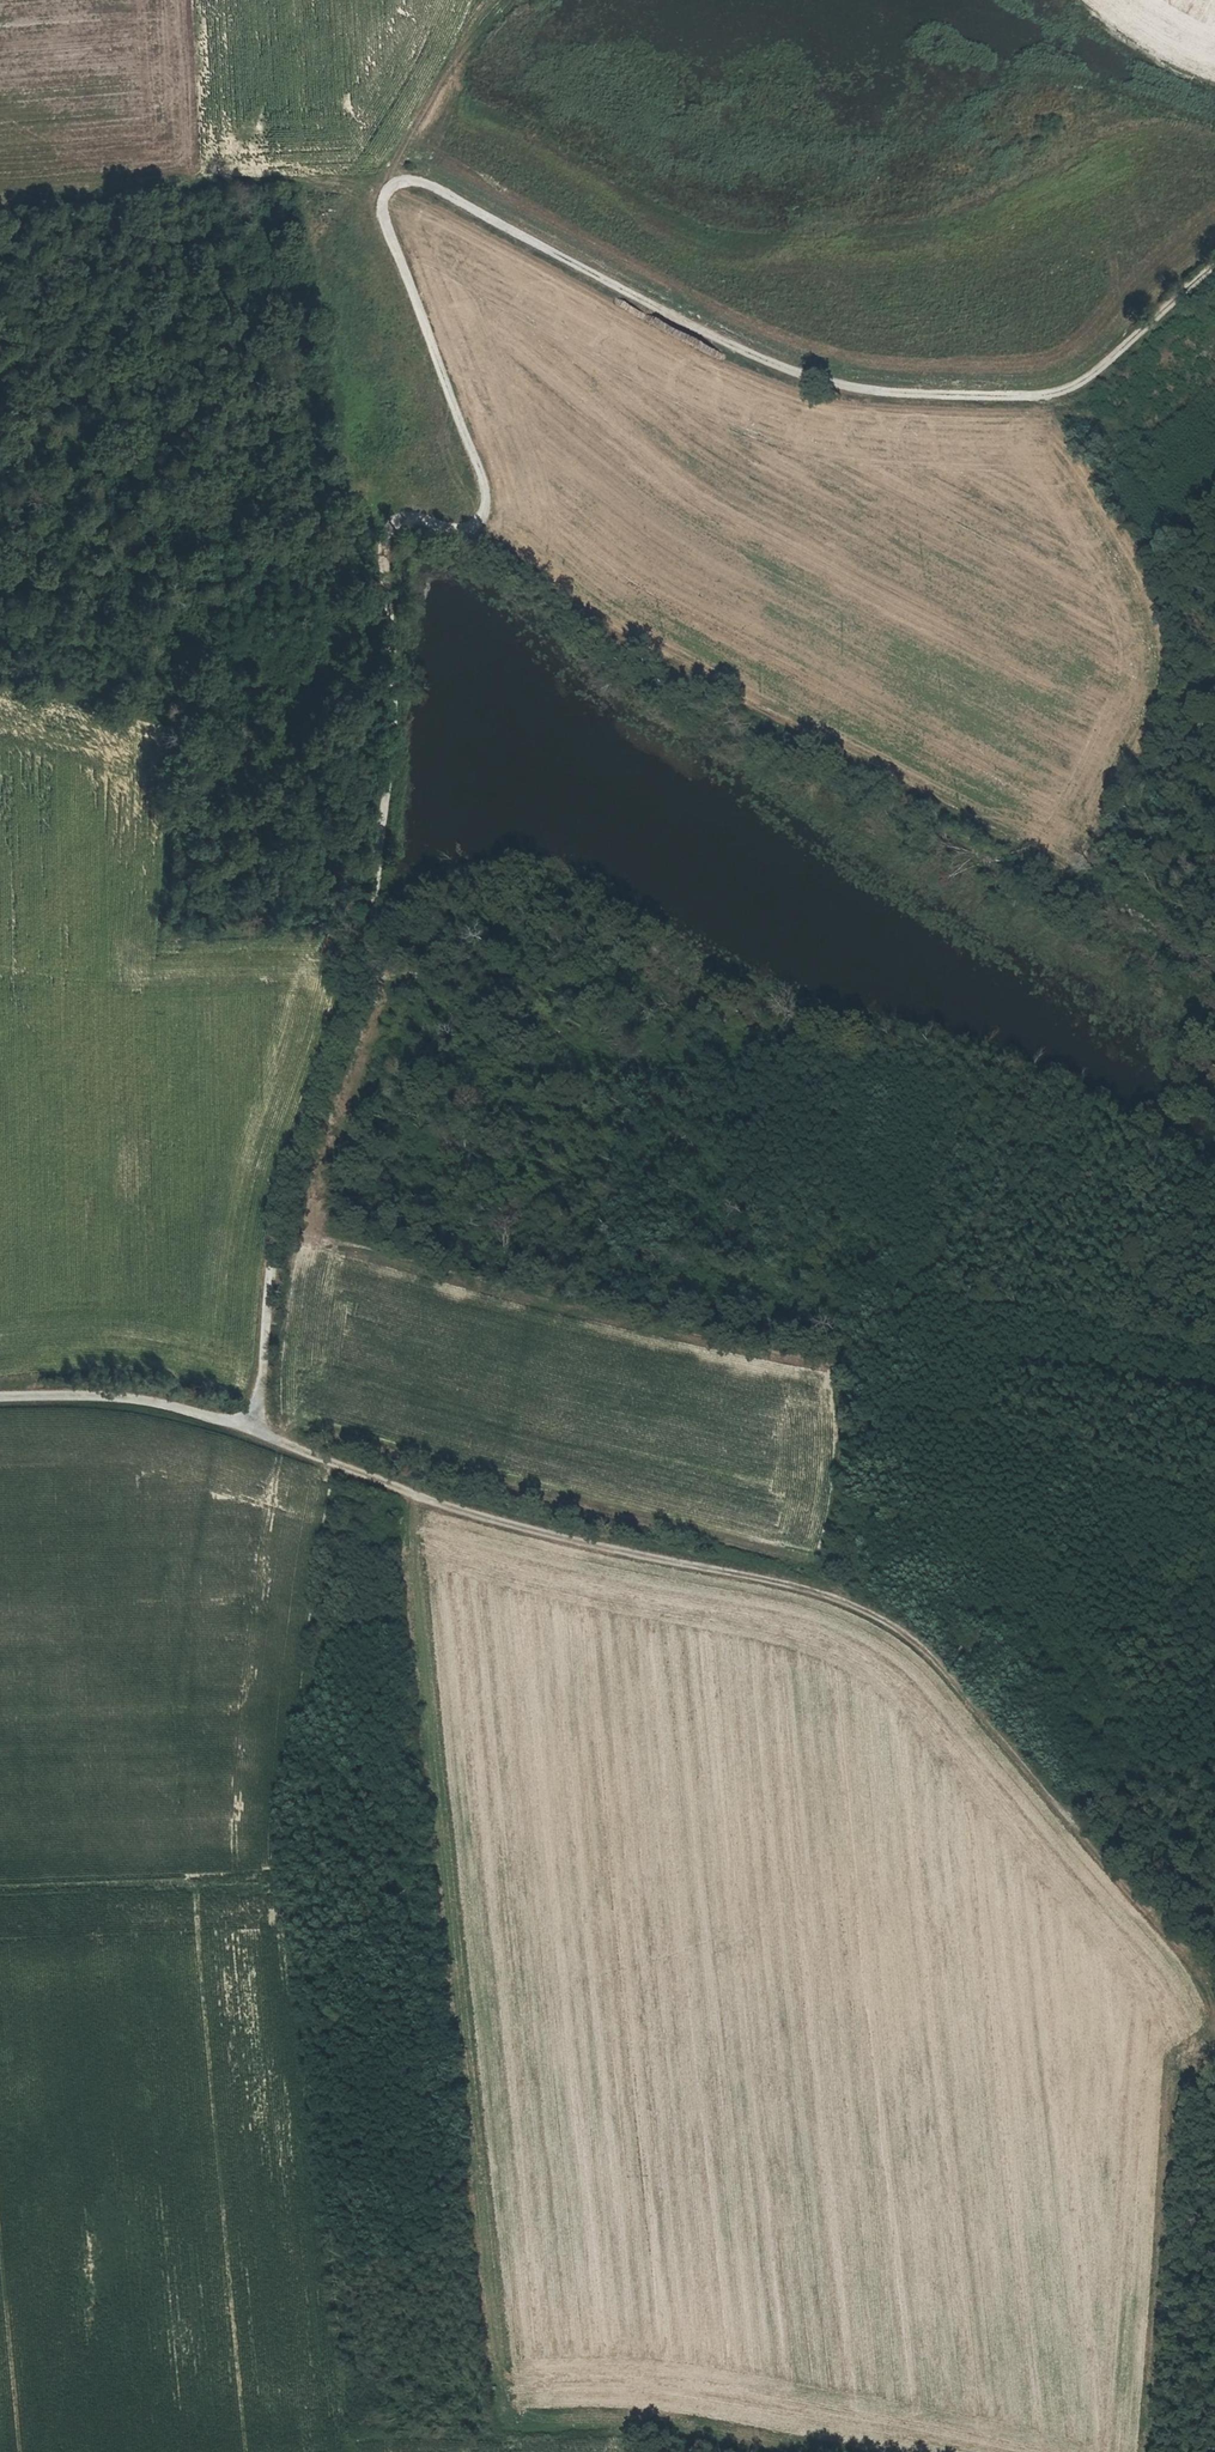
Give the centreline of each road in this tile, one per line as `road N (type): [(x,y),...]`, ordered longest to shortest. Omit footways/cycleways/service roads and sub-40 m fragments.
road 1 (track): [(1158,1937),(910,1636),(789,1585),(495,1521),(250,1429),(284,1203),(369,958),(388,672),(379,547),(387,525),(465,533),(483,510),(383,222),(389,190),(415,184),(436,191),(727,346),(819,383),(871,393),(1043,397),(1077,386),(1214,266)]
road 2 (unclassified): [(250,1429),(121,1397),(0,1396)]

